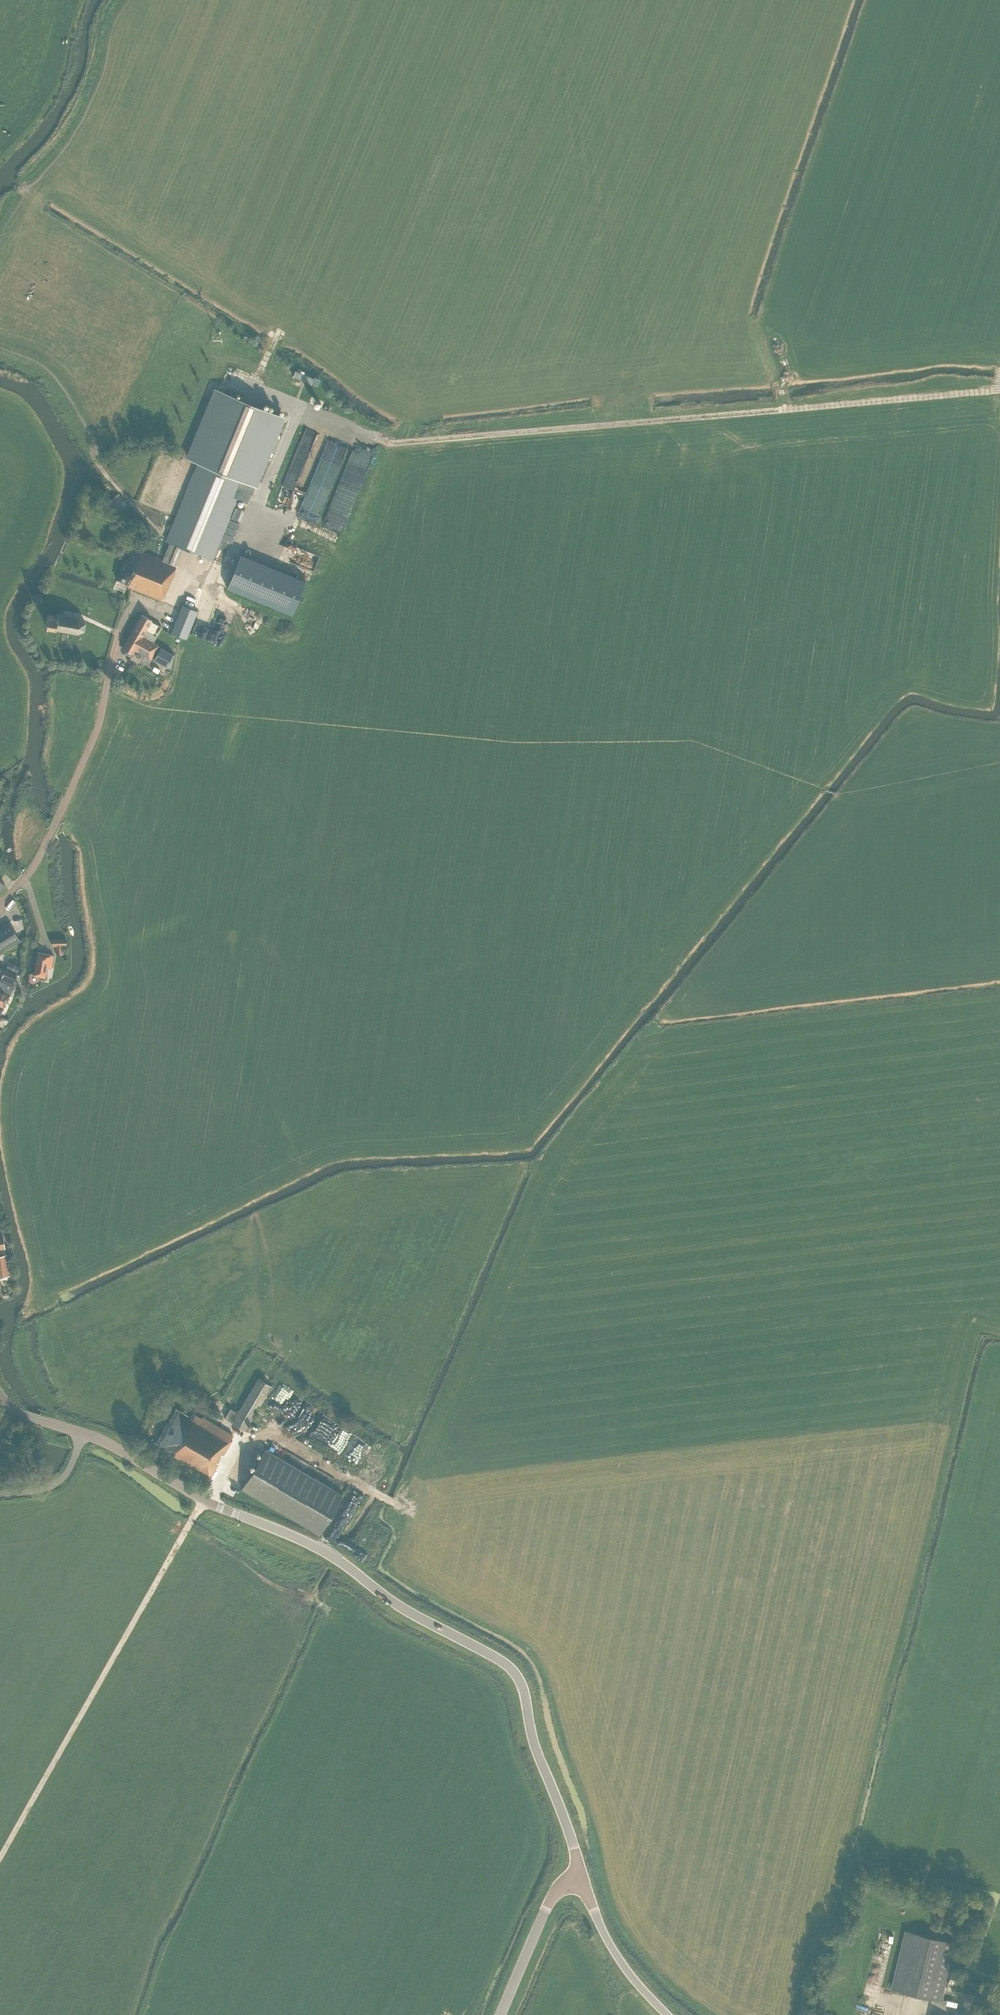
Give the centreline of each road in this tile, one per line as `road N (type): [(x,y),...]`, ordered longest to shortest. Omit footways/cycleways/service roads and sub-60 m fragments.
road 1 (tertiary): [(583,1875),(514,1672),(402,1608),(317,1547),(204,1500),(83,1434)]
road 2 (track): [(372,440),(999,389)]
road 3 (track): [(204,1500),(0,1855)]
road 4 (unclassified): [(0,906),(60,818),(94,740),(120,635)]
road 5 (tertiary): [(502,2014),(557,1889),(583,1875)]
road 6 (tertiary): [(665,2014),(603,1932),(583,1875)]

